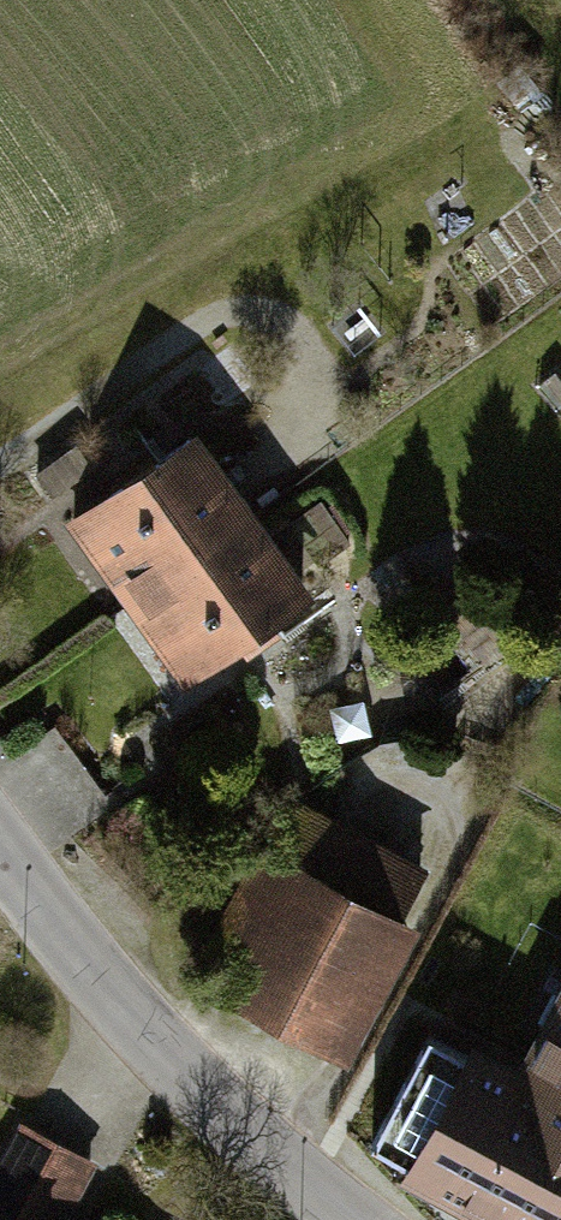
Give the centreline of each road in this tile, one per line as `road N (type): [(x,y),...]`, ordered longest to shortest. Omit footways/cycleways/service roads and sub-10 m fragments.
road 1 (tertiary): [(350,1219),(305,1184),(47,904),(0,840)]

